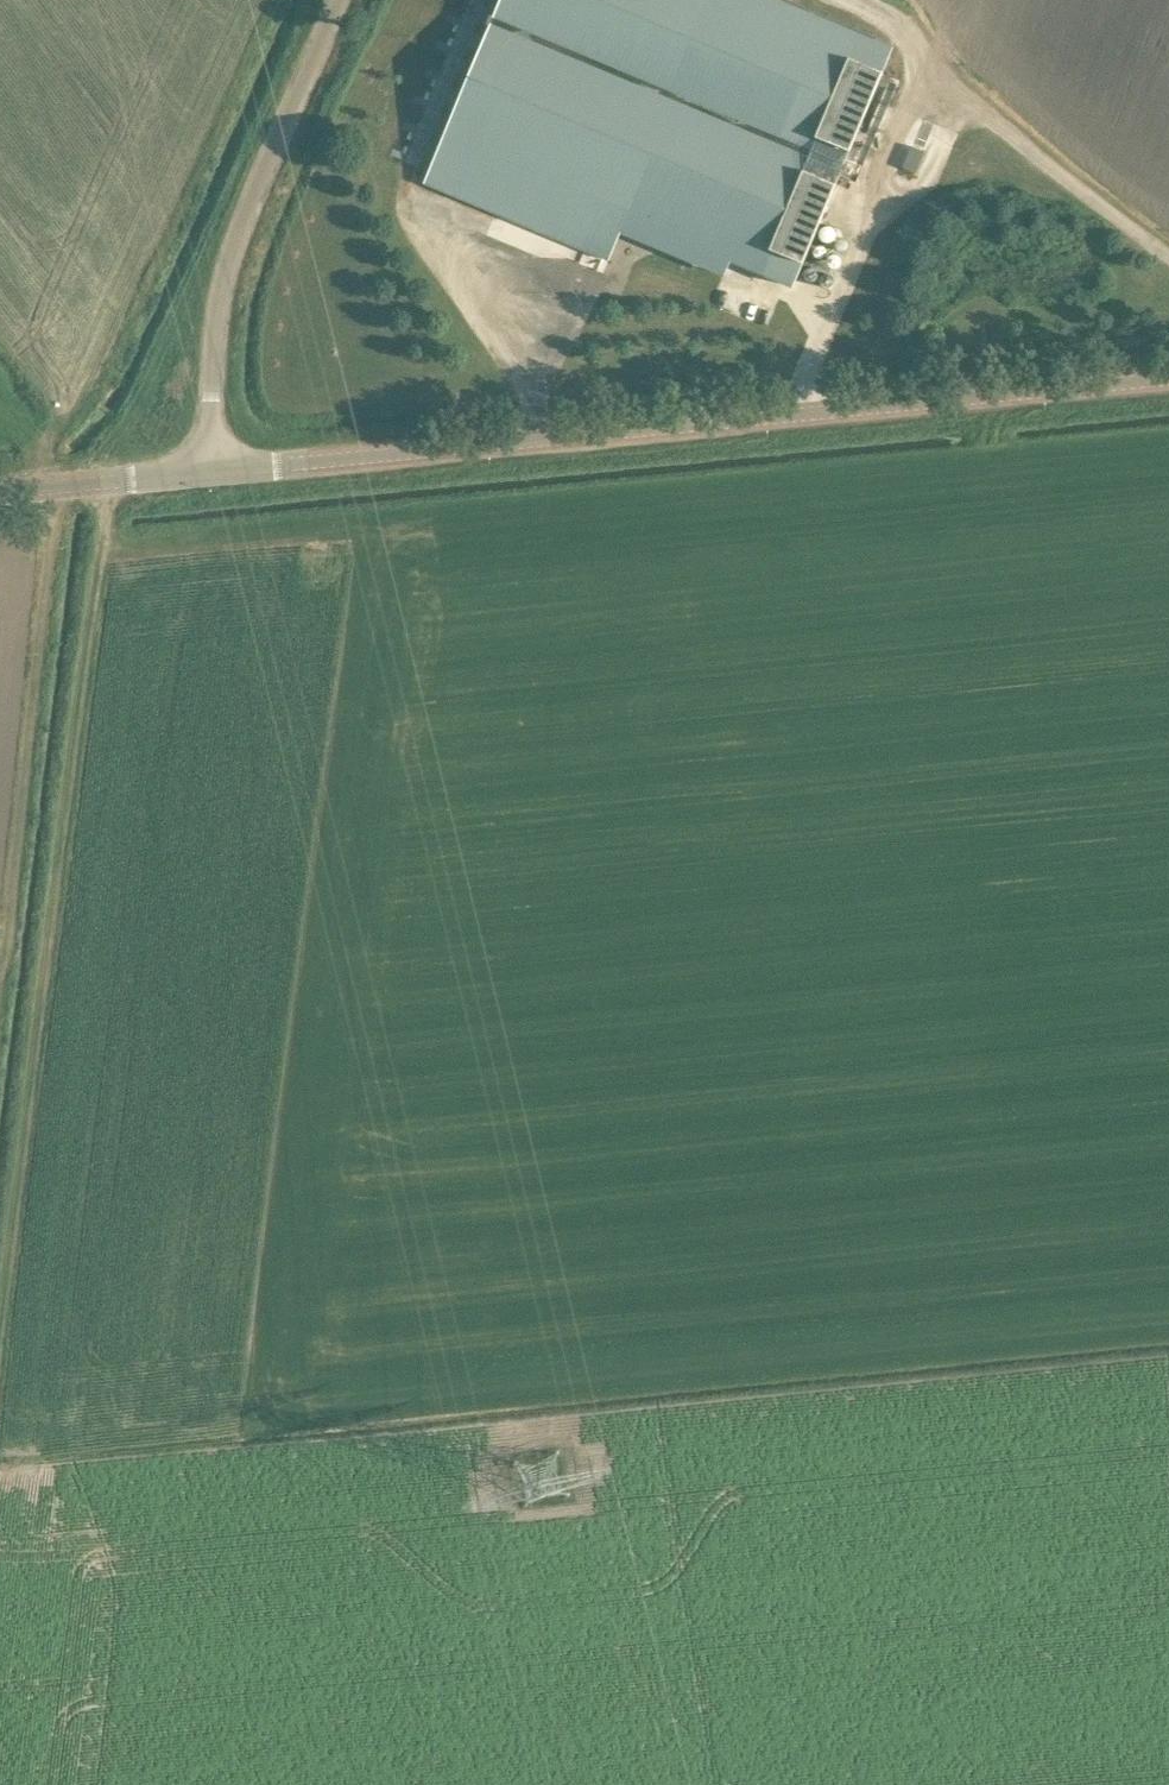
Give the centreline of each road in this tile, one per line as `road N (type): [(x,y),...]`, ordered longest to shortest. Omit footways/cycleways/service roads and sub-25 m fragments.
road 1 (tertiary): [(208,481),(1168,382)]
road 2 (track): [(0,1378),(118,487)]
road 3 (unclassified): [(208,481),(220,278),(345,0)]
road 4 (tertiary): [(208,481),(0,495)]

